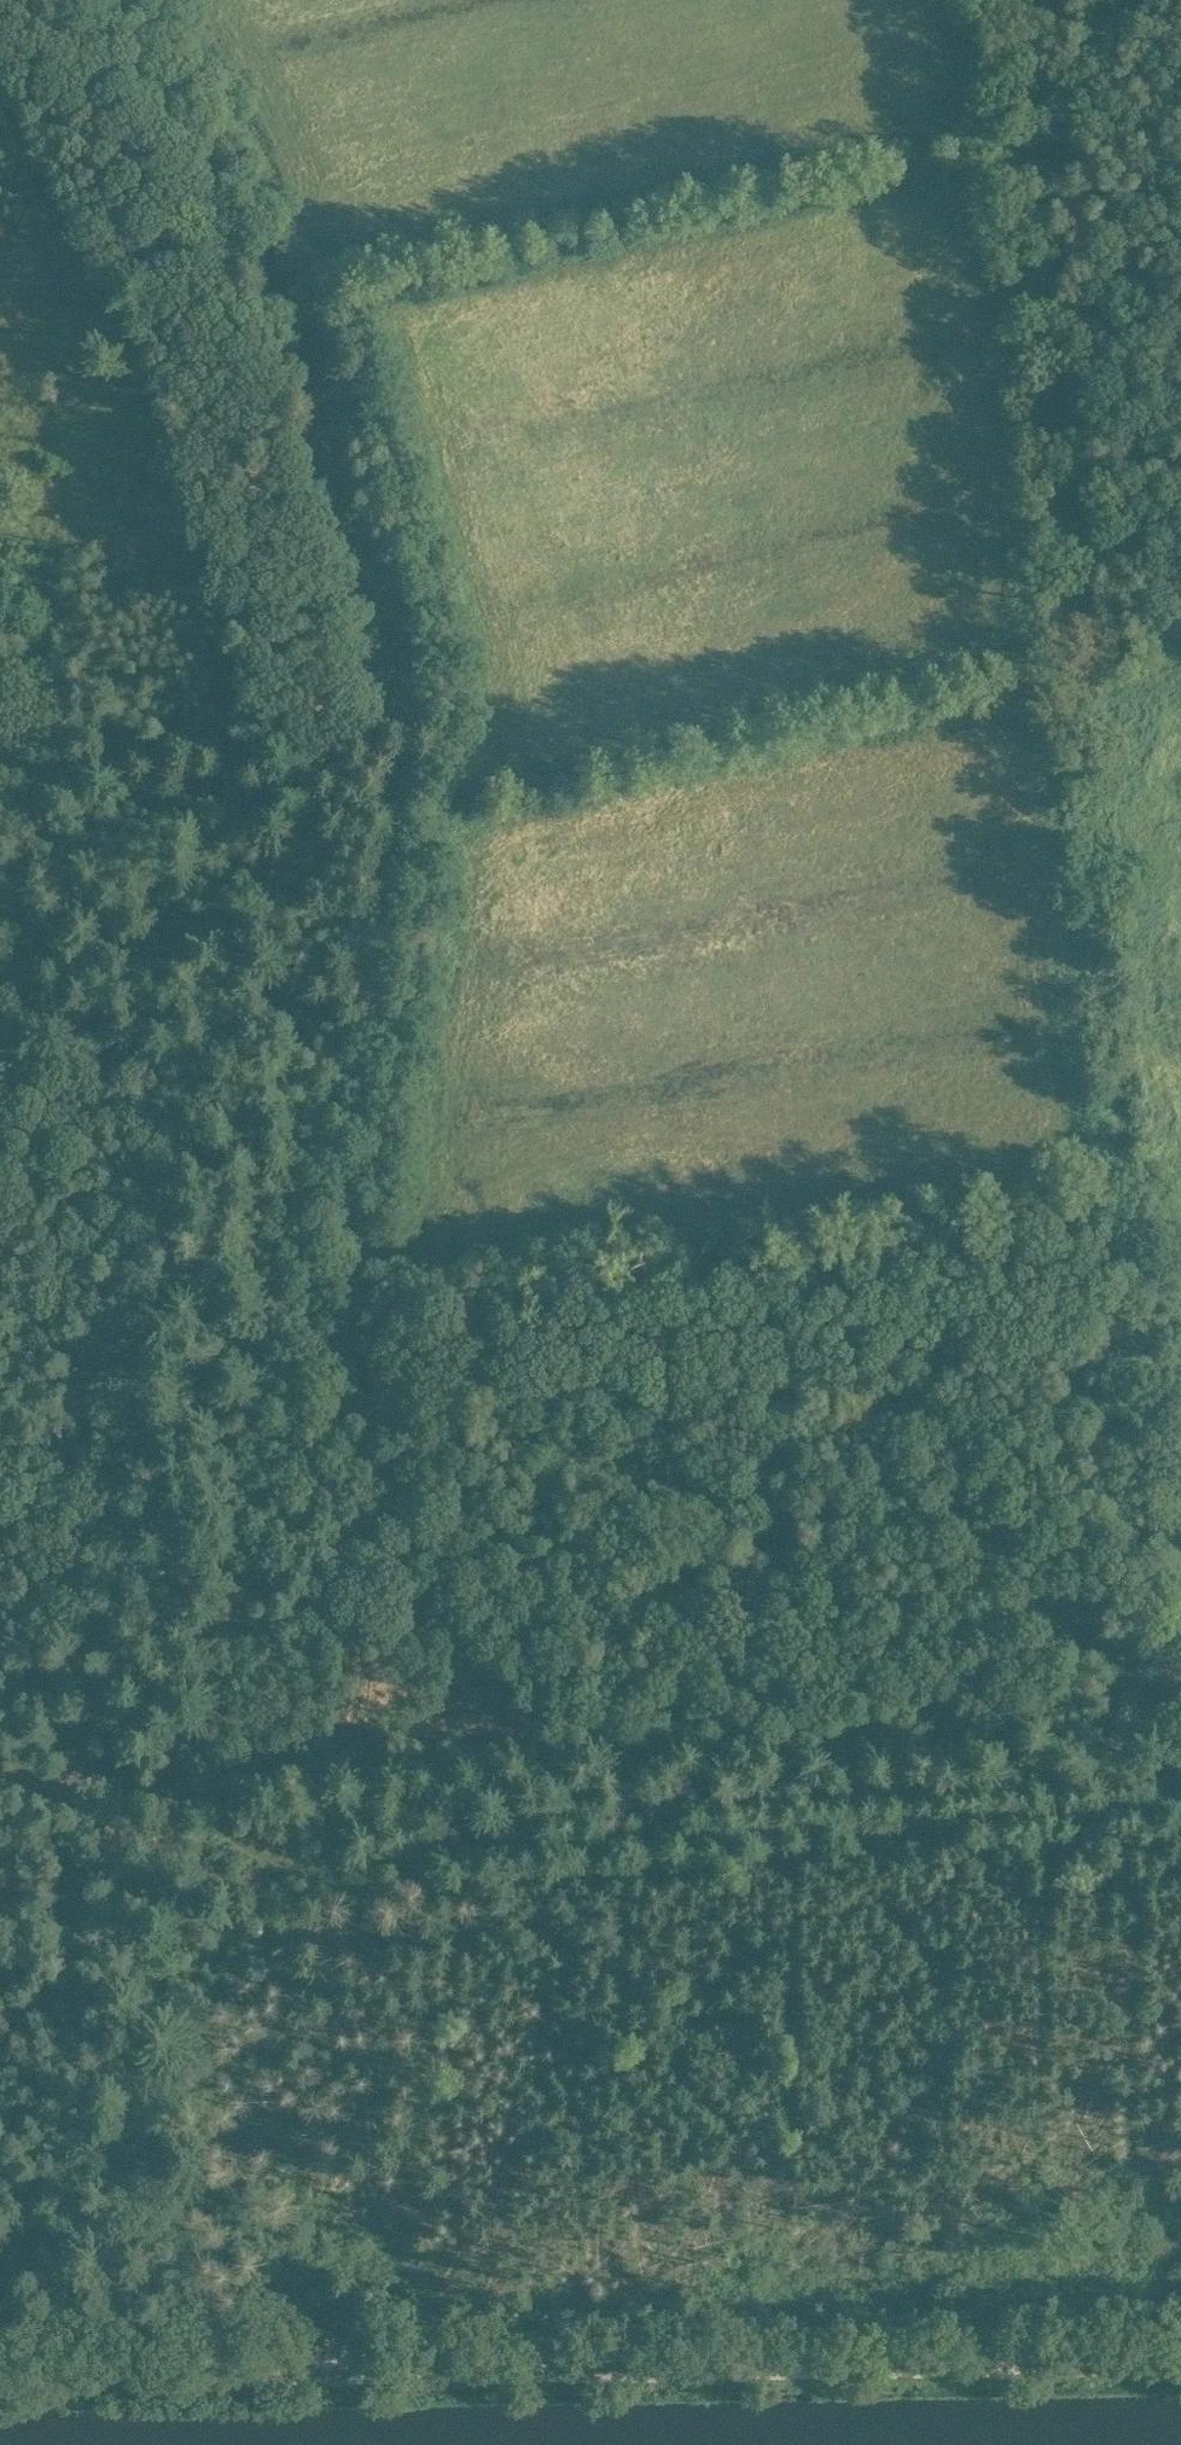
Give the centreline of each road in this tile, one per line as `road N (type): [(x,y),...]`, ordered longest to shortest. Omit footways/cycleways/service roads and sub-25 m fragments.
road 1 (unclassified): [(0,2368),(1180,2355)]

